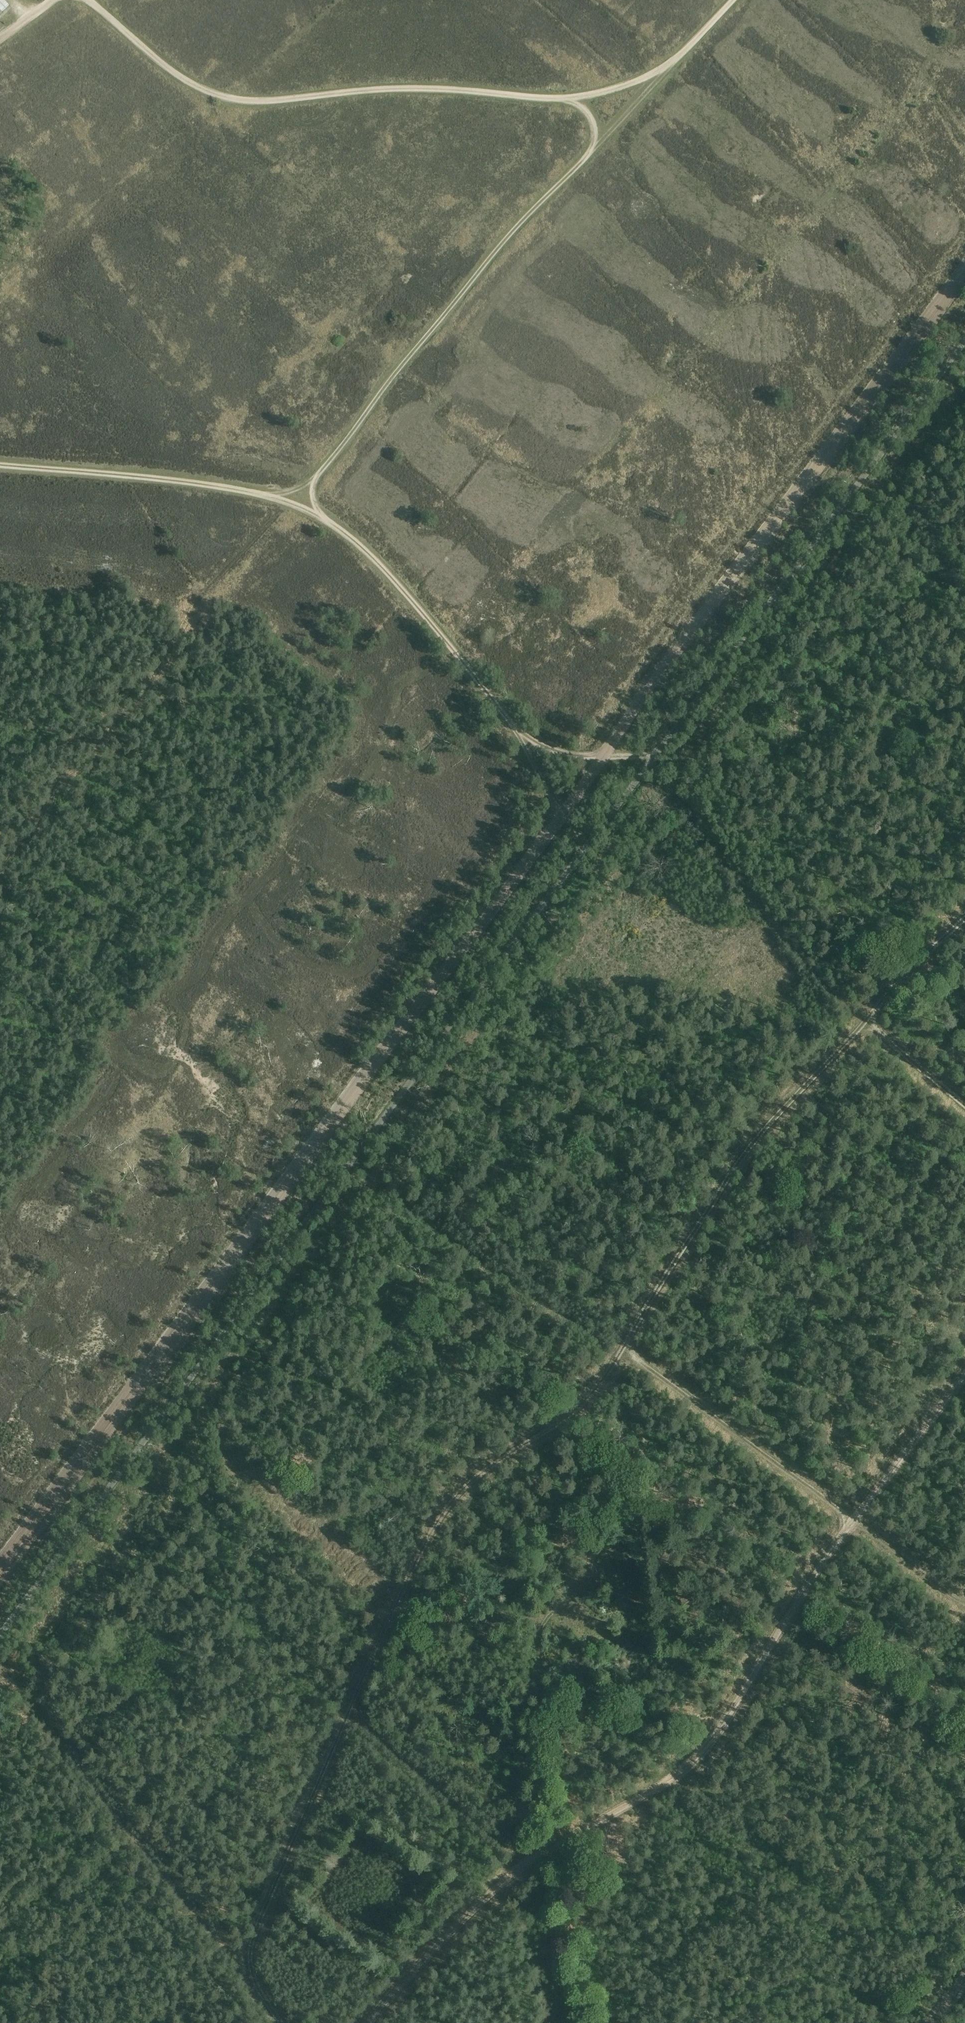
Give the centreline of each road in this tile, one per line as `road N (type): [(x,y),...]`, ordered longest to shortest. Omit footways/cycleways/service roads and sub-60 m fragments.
road 1 (track): [(0,1568),(964,265)]

